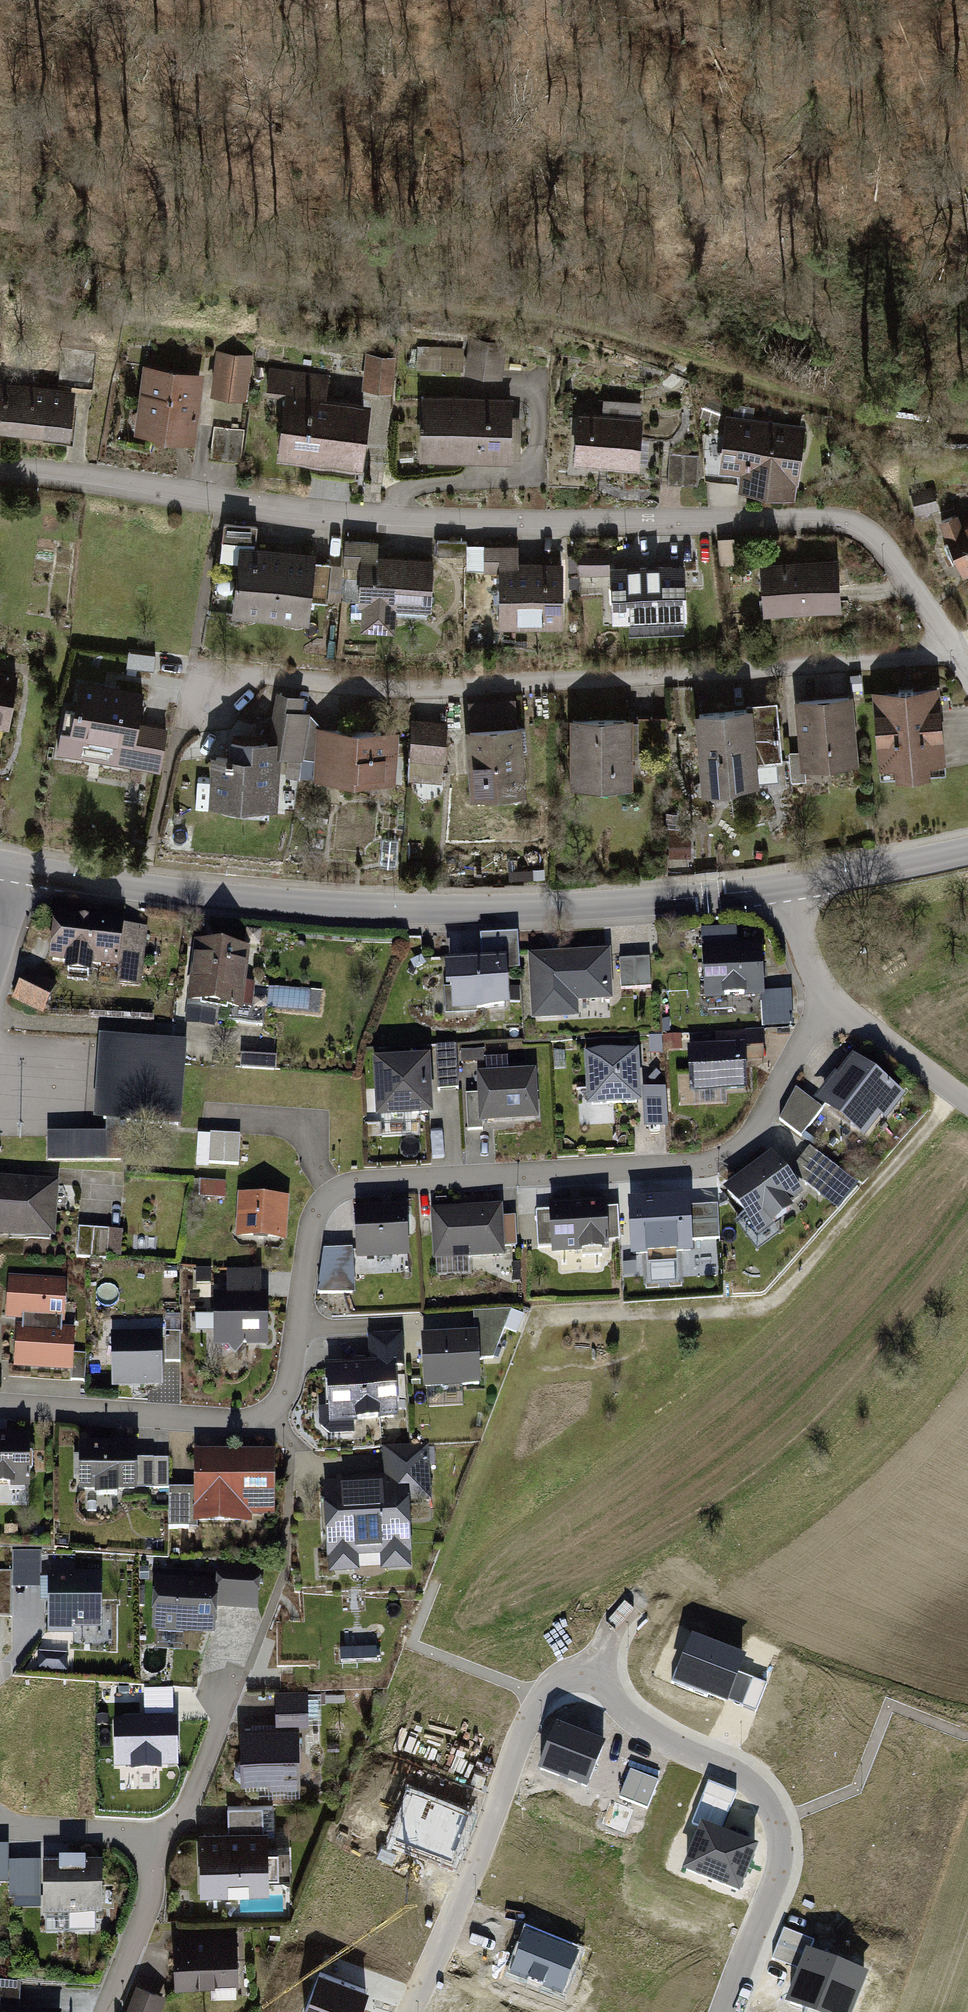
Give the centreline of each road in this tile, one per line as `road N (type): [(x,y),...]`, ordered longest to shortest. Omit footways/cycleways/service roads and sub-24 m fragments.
road 1 (residential): [(0,1406),(274,1419),(310,1232),(323,1203),(370,1183),(718,1165),(749,1143),(832,1000)]
road 2 (residential): [(0,474),(375,518),(830,521),(875,536),(957,649)]
road 3 (secondary): [(19,872),(287,906),(434,911),(604,907),(779,888)]
road 4 (residential): [(205,678),(422,692),(957,649)]
road 5 (track): [(560,1317),(769,1309),(958,1095)]
road 6 (residential): [(724,2011),(779,1868),(777,1826),(763,1795),(621,1712),(608,1667)]
road 7 (residential): [(608,1667),(560,1680),(540,1699),(410,2011)]
road 8 (residential): [(108,2011),(149,1907),(156,1843),(0,1828)]
road 9 (secondary): [(779,888),(967,850)]
road 10 (residential): [(832,1000),(958,1095)]
road 11 (residential): [(779,888),(832,1000)]

